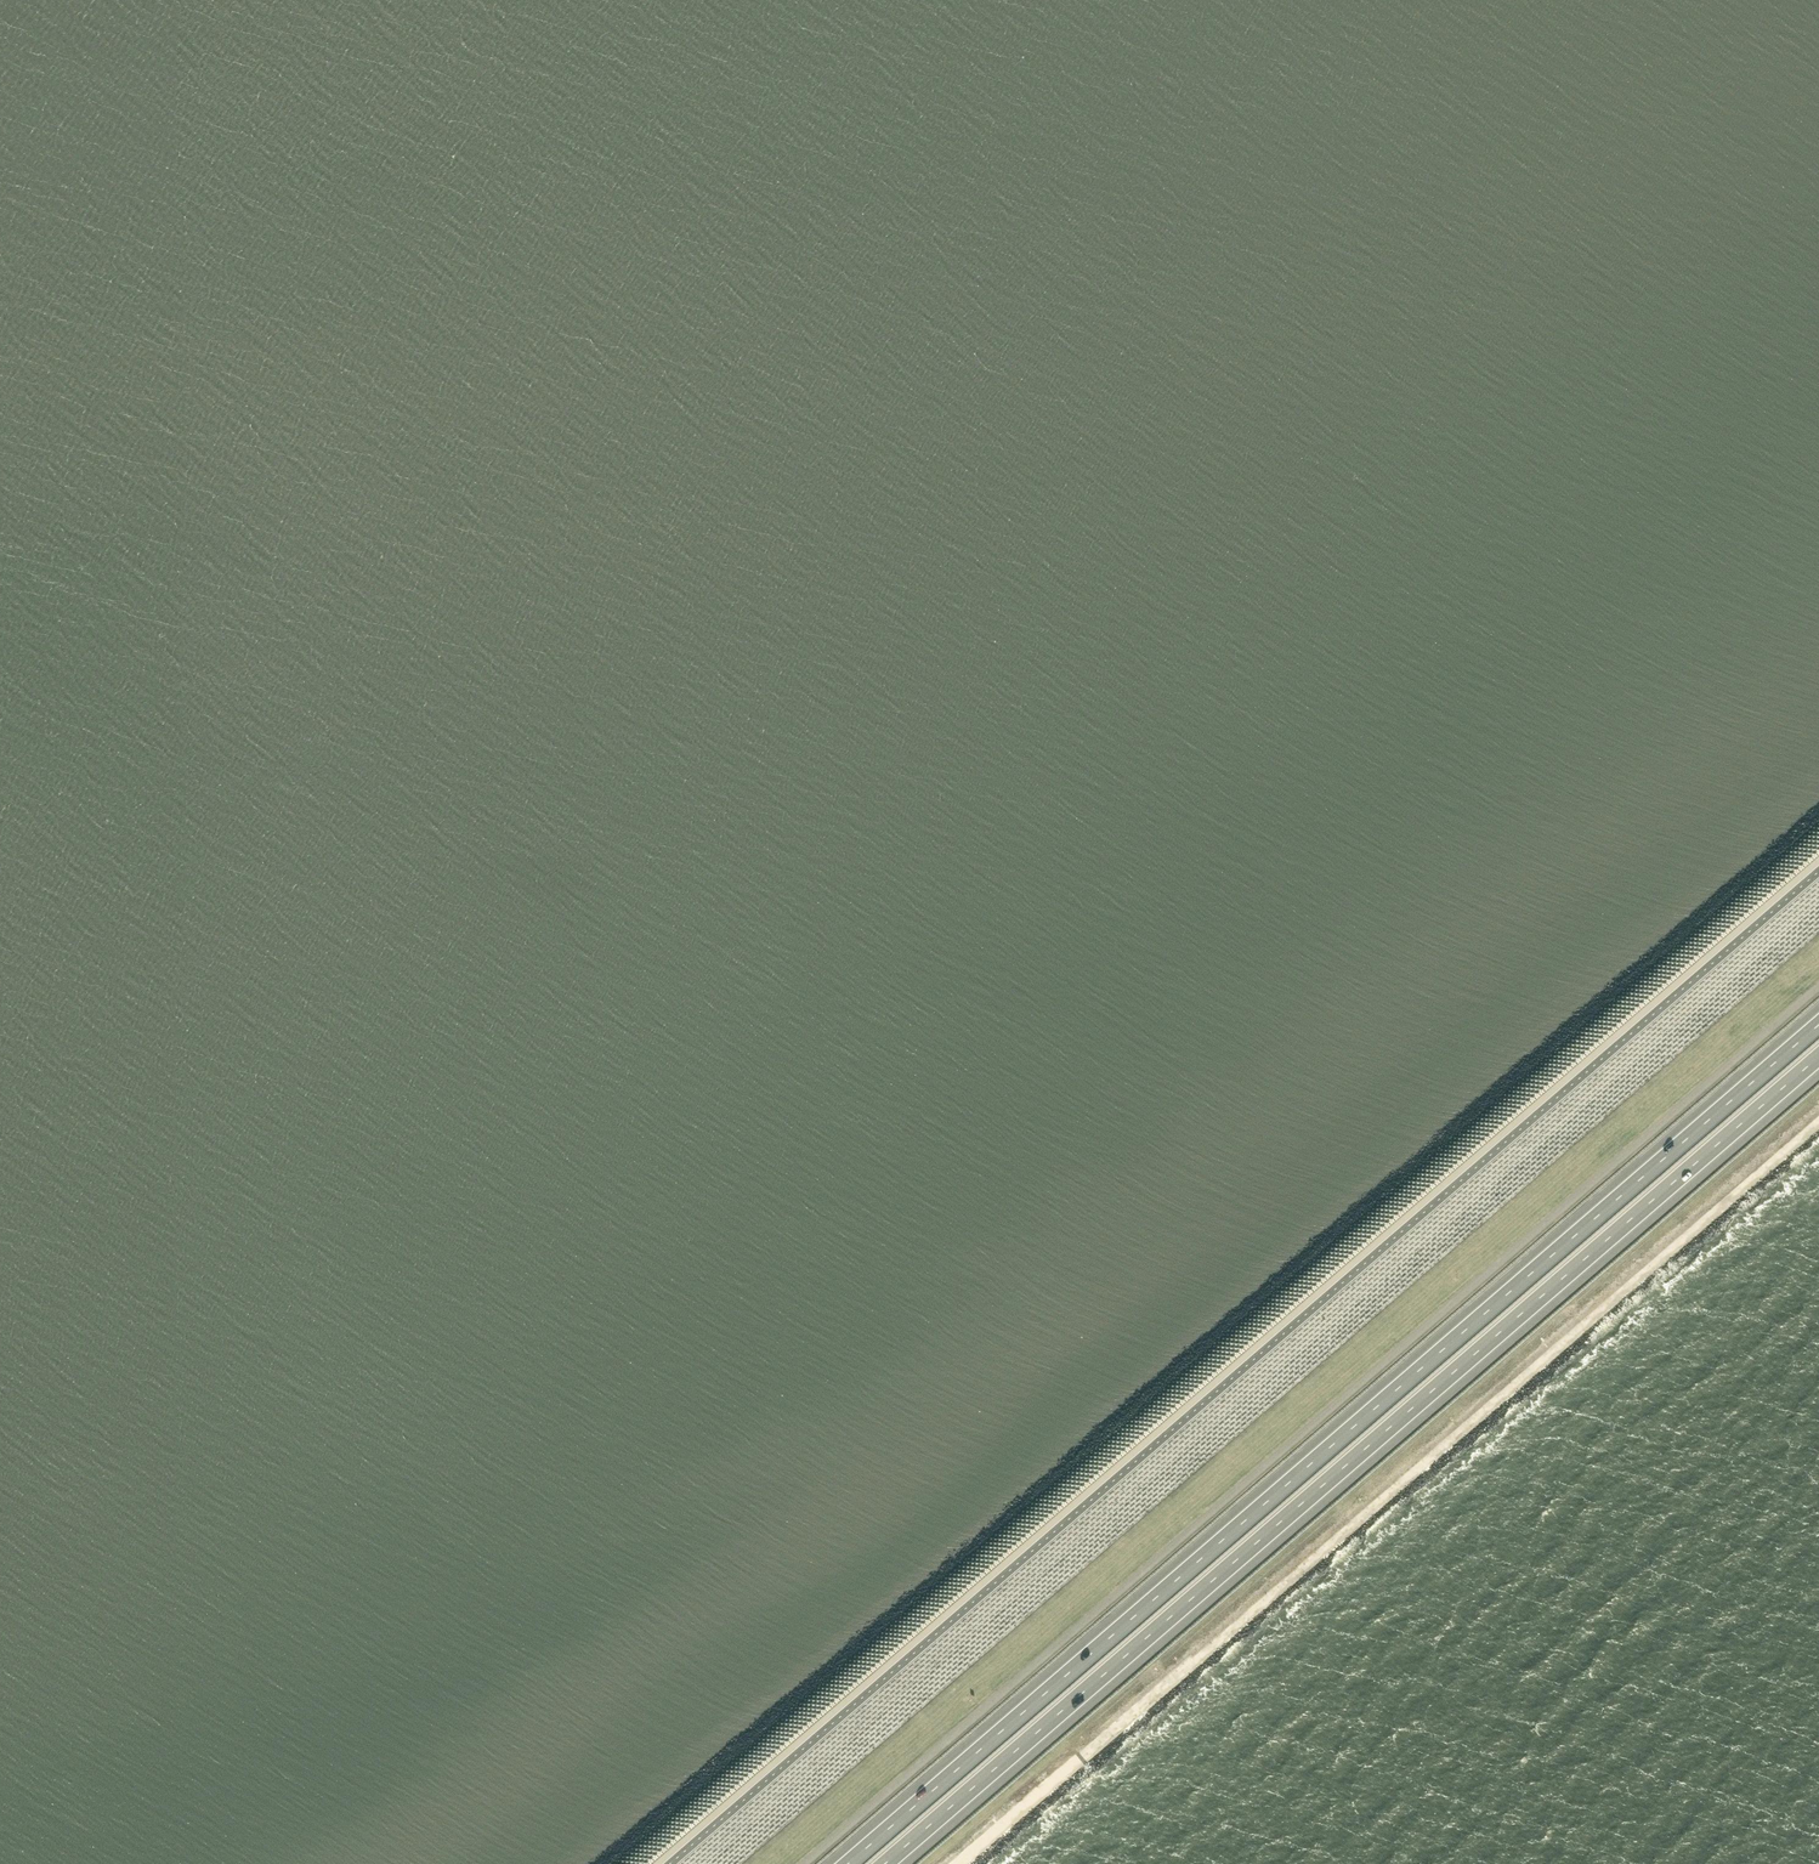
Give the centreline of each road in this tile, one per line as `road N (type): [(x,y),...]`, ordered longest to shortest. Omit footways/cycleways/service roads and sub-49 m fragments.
road 1 (motorway): [(1818,1021),(844,1863)]
road 2 (motorway): [(880,1863),(1818,1052)]

